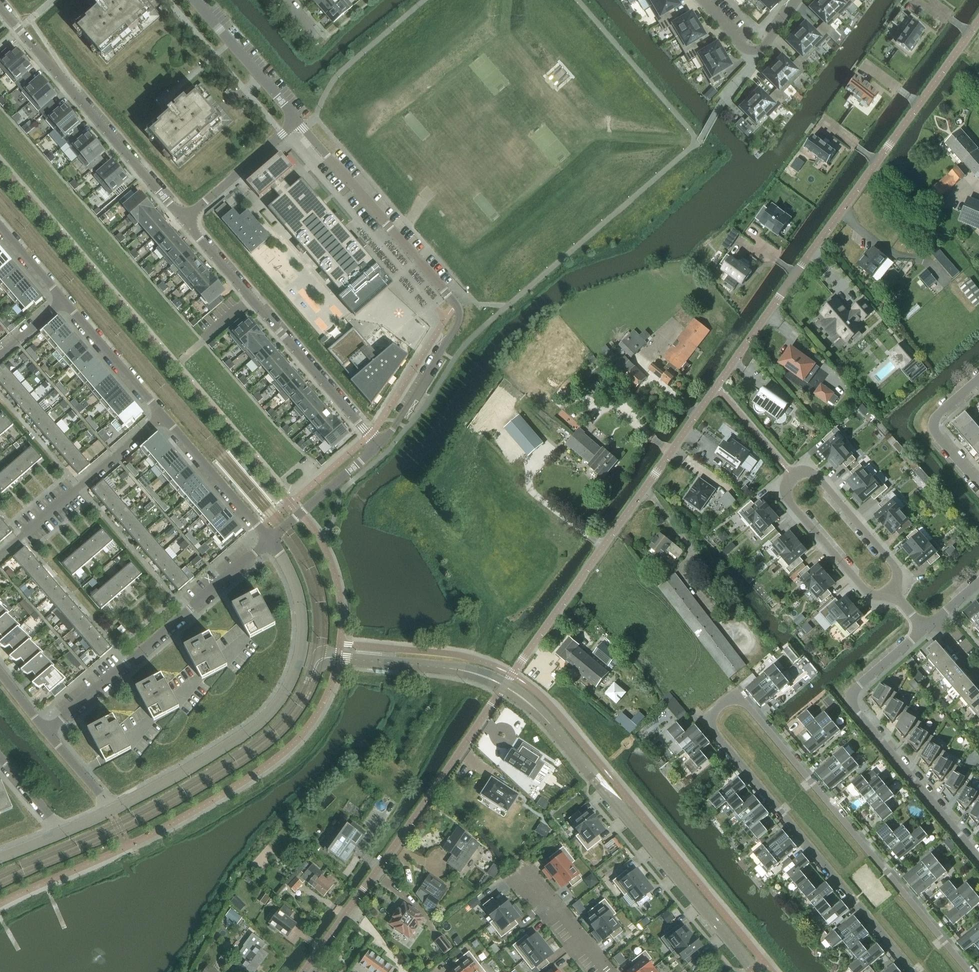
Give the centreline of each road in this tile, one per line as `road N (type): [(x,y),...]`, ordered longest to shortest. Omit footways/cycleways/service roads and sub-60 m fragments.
road 1 (residential): [(304,971),(978,21)]
road 2 (residential): [(969,971),(748,705),(735,699),(722,704),(712,717),(716,733),(914,971)]
road 3 (residential): [(379,445),(459,323),(459,310),(297,121)]
road 4 (residential): [(978,858),(853,705),(859,685),(926,628)]
road 5 (residential): [(185,220),(379,445)]
road 6 (residential): [(47,734),(271,541)]
road 7 (residential): [(0,7),(185,220)]
road 8 (residential): [(112,812),(252,730),(275,708),(302,655)]
road 9 (residential): [(755,971),(596,779)]
road 10 (residential): [(0,555),(163,415)]
road 11 (residential): [(790,474),(786,498),(867,593),(895,594)]
road 12 (residential): [(895,594),(898,570),(817,475),(790,474)]
road 13 (residential): [(163,415),(271,541)]
road 14 (residential): [(297,121),(195,0)]
road 15 (residential): [(64,301),(163,415)]
road 16 (residential): [(297,121),(185,220)]
road 17 (residential): [(271,541),(379,445)]
road 18 (residential): [(978,484),(934,426),(978,378)]
road 19 (residential): [(524,866),(609,971)]
road 20 (residential): [(271,541),(299,592),(302,655)]

